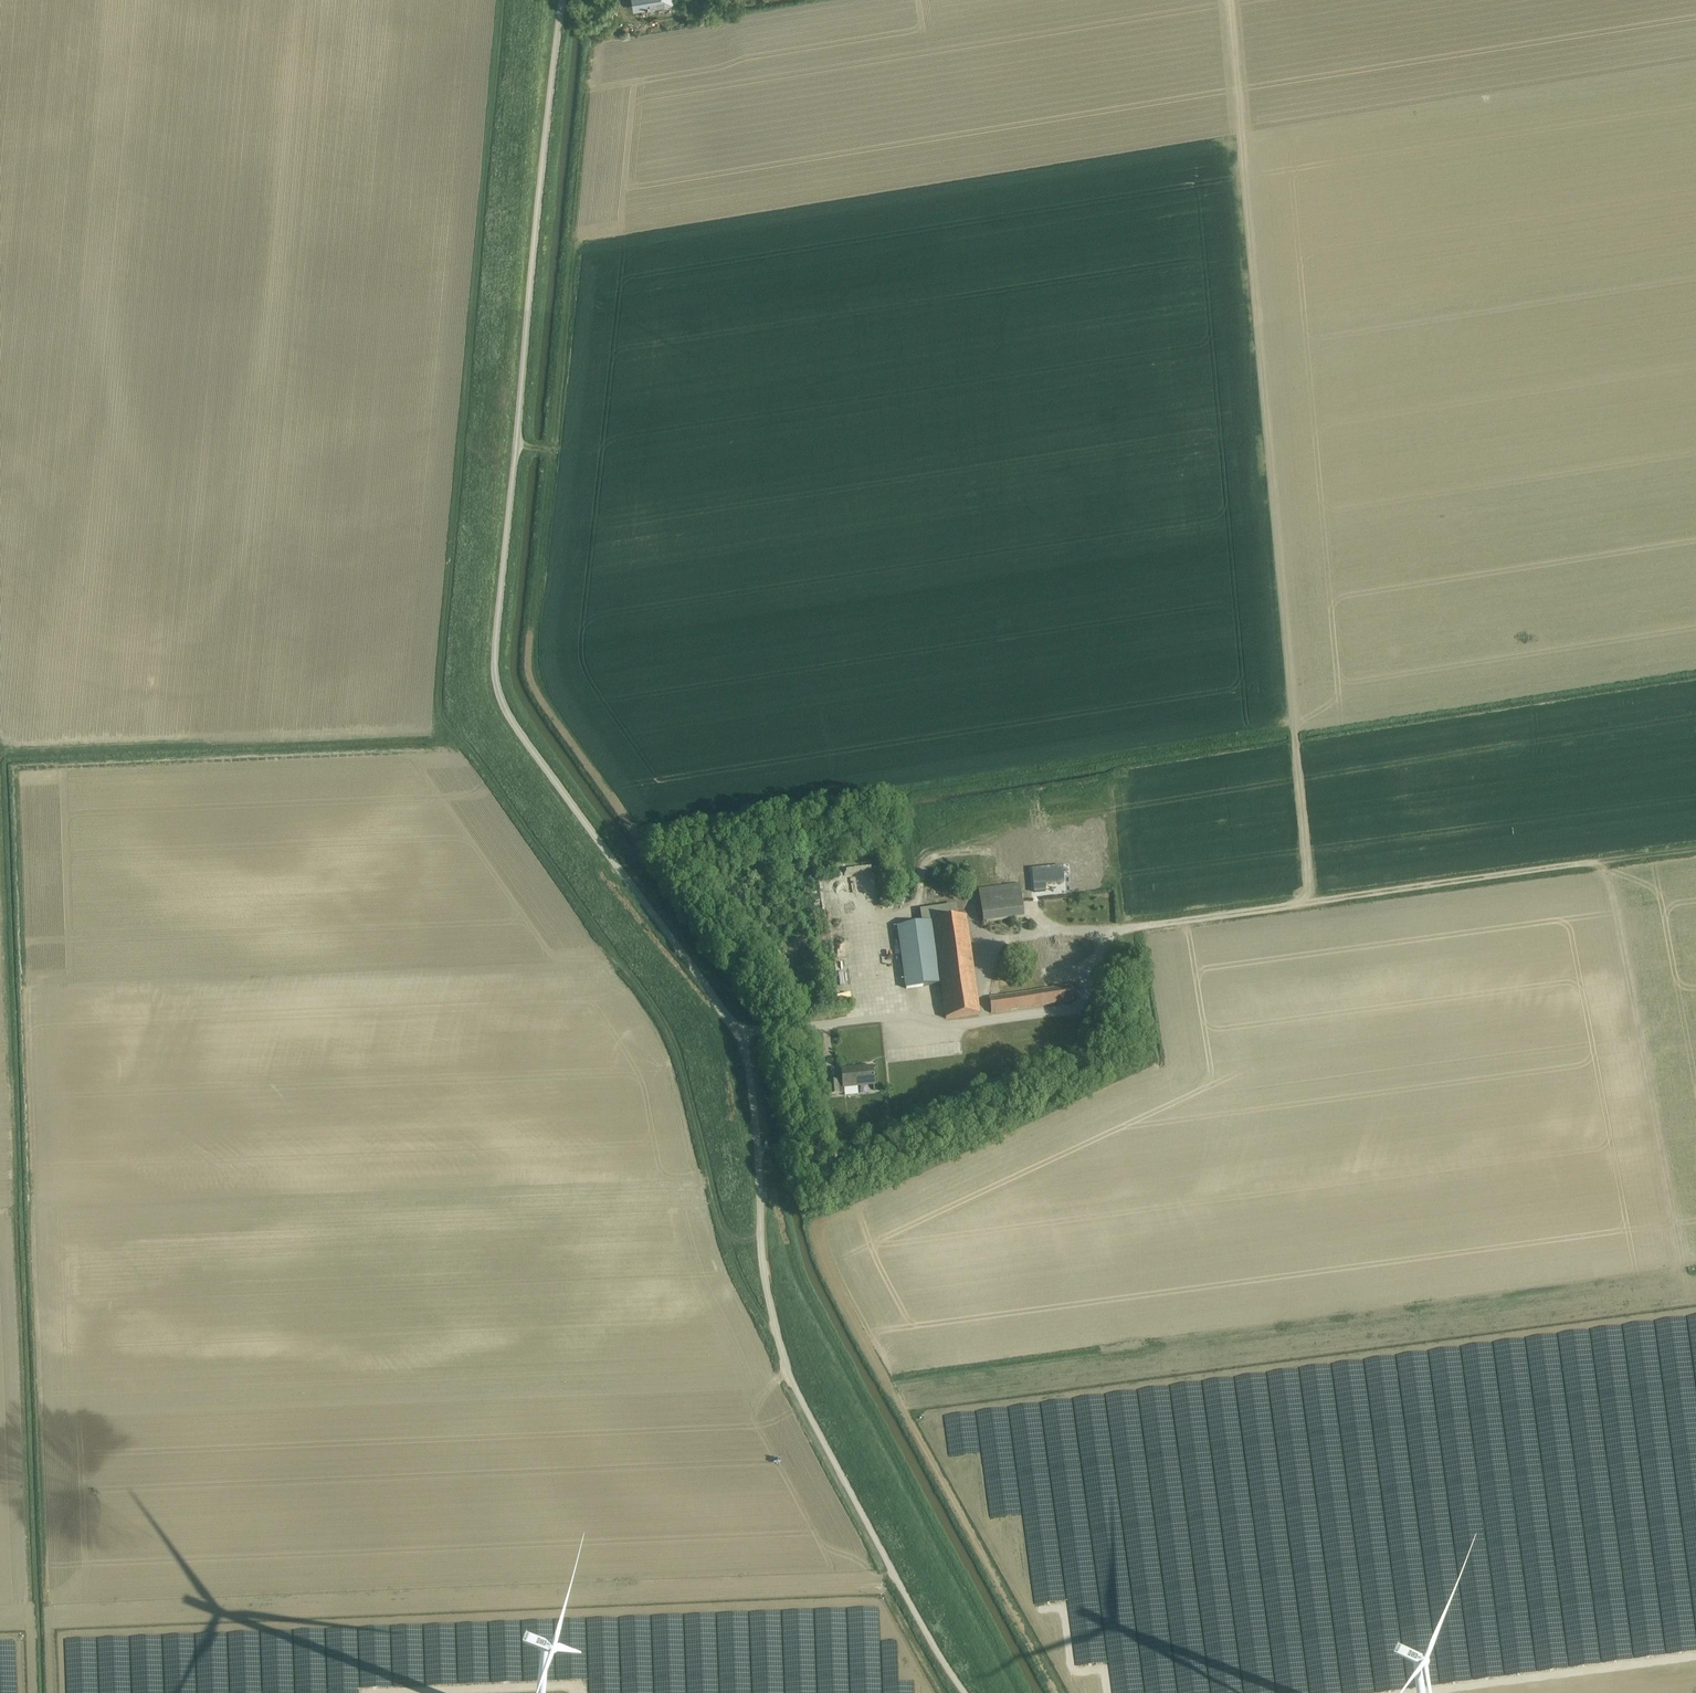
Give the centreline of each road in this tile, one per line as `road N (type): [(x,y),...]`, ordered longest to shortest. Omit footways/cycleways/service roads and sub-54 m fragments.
road 1 (unclassified): [(964,1692),(789,1372),(764,1275),(755,1115),(741,1034),(514,722),(497,685),(563,0)]

